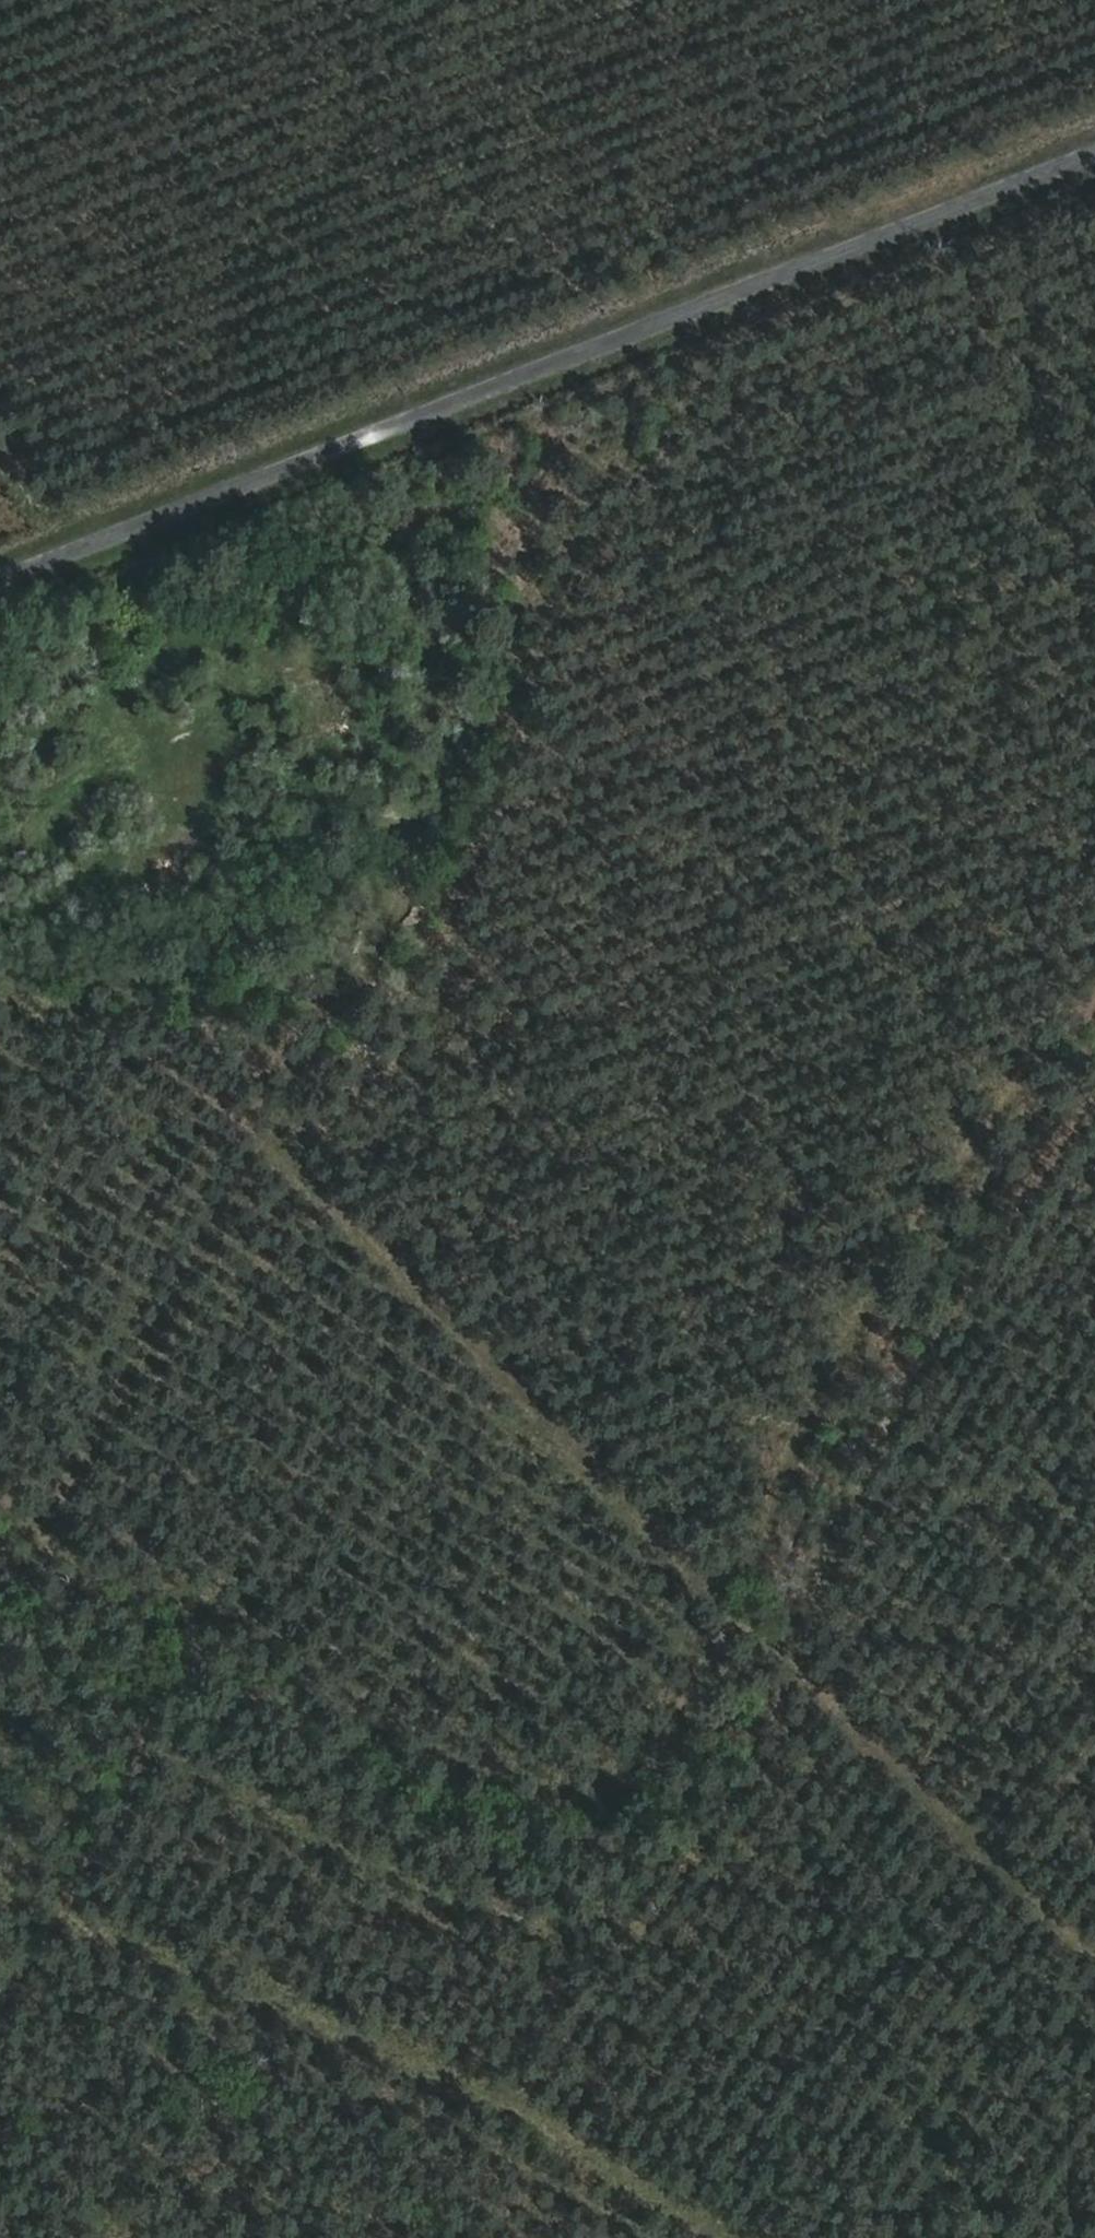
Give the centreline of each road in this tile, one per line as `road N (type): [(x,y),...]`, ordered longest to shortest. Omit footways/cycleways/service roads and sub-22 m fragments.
road 1 (unclassified): [(1094,178),(0,607)]

